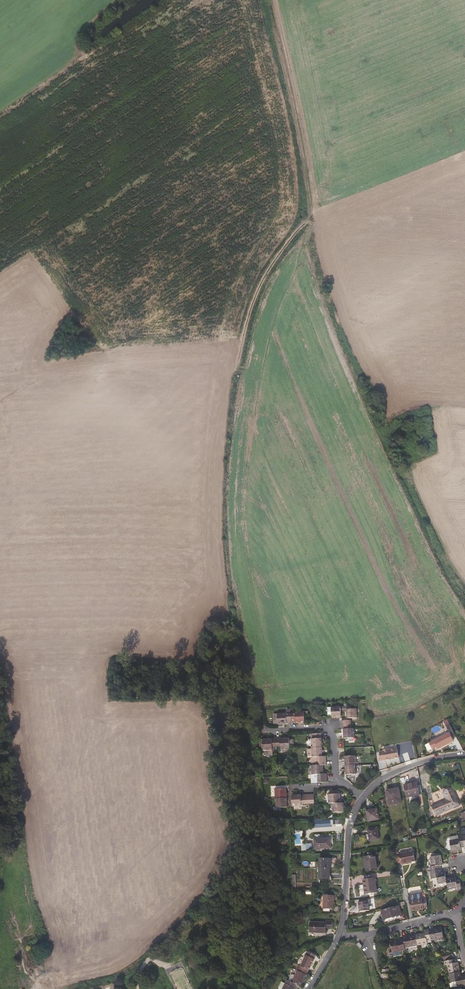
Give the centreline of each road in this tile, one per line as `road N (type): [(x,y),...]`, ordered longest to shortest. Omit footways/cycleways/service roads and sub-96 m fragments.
road 1 (track): [(266,0),(312,245),(332,313),(464,603)]
road 2 (residential): [(339,936),(349,823),(363,795)]
road 3 (residential): [(344,785),(333,729),(270,731)]

